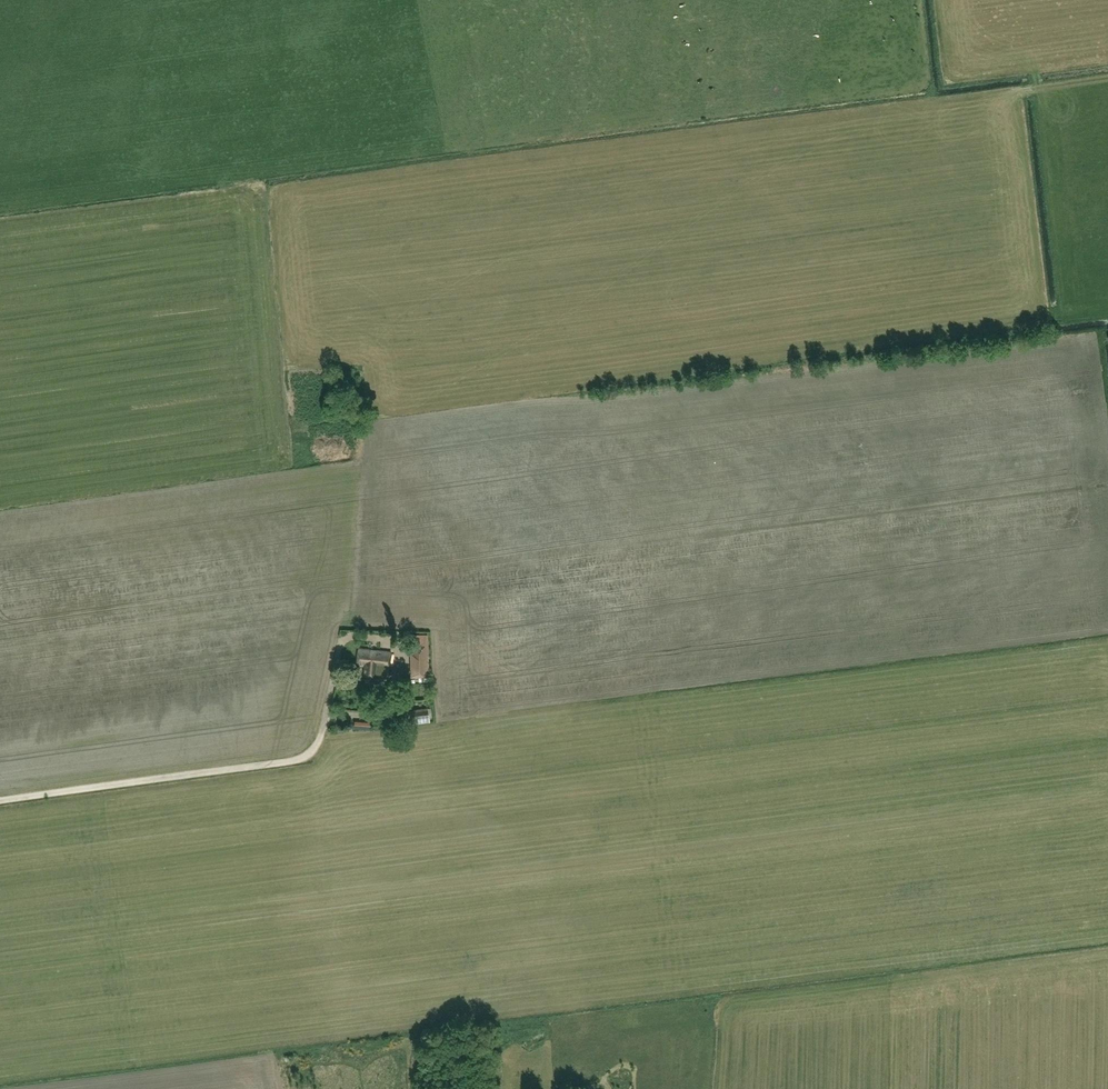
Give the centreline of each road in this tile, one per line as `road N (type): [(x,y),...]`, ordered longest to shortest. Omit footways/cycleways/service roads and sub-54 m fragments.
road 1 (track): [(305,757),(319,771),(351,1046),(489,1028),(491,1088)]
road 2 (track): [(342,639),(319,744),(305,757),(0,799)]

